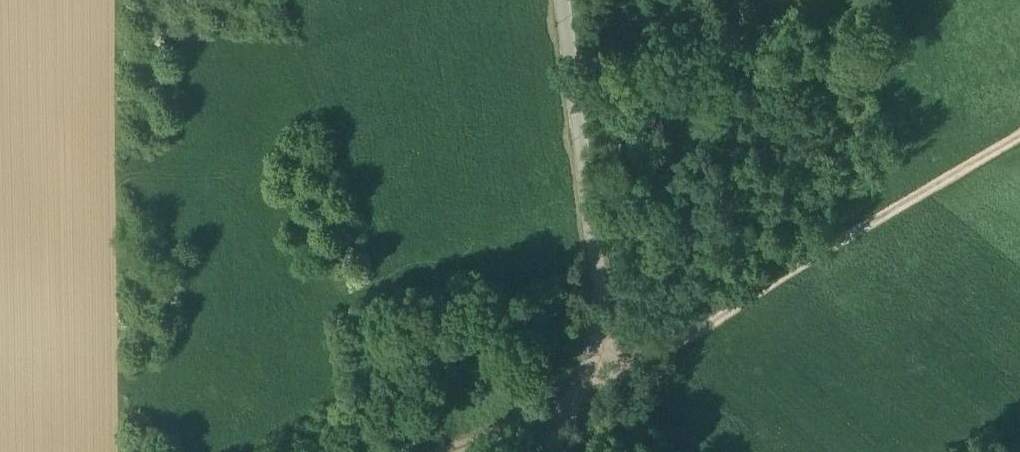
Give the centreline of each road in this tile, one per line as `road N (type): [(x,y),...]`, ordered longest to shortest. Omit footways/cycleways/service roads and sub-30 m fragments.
road 1 (track): [(608,370),(660,358),(1019,139)]
road 2 (unclassified): [(574,451),(608,370),(616,268),(575,0)]
road 3 (track): [(589,422),(467,451)]

